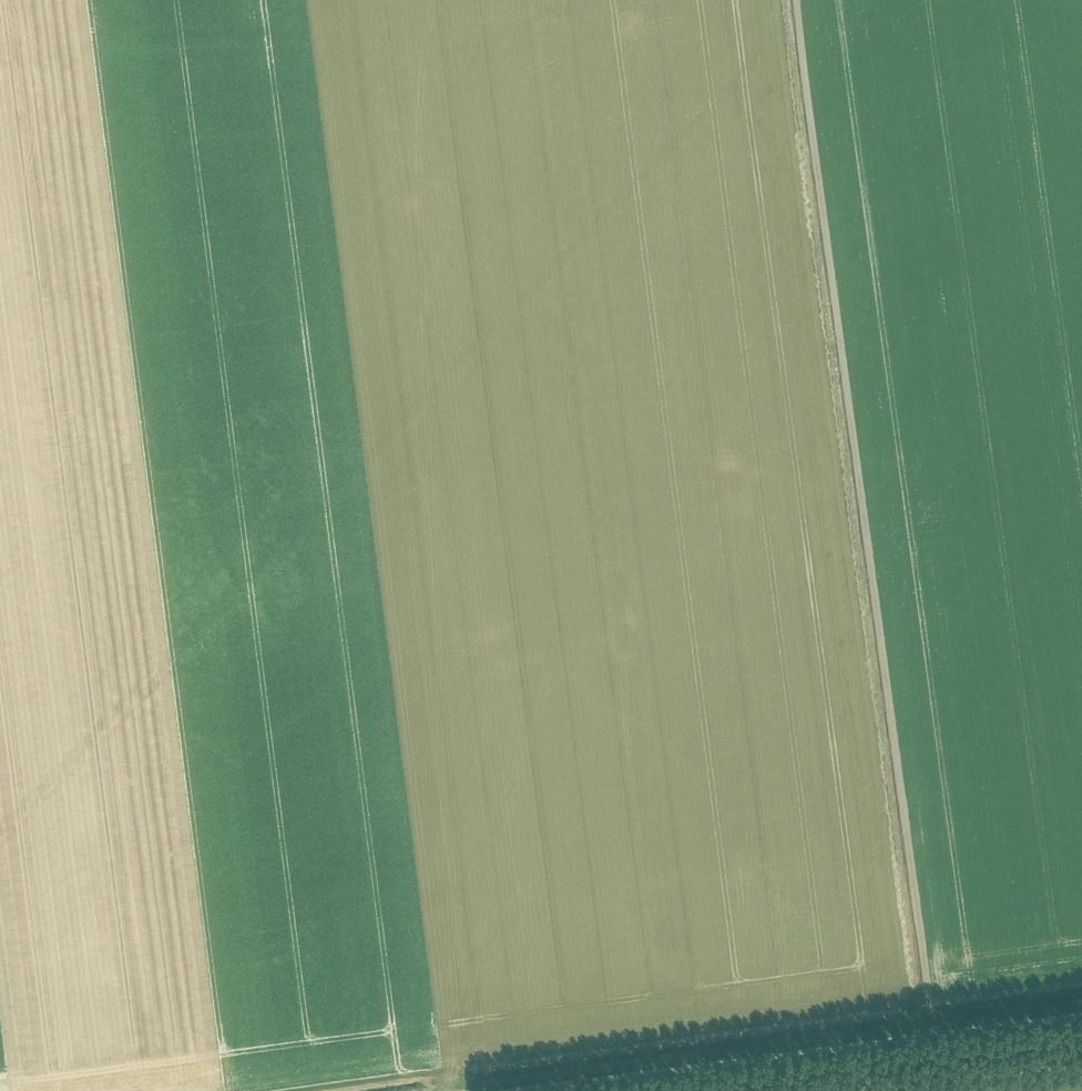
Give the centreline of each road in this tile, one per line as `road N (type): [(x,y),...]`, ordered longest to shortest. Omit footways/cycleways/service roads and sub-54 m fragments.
road 1 (unclassified): [(521,1090),(1081,1016)]

